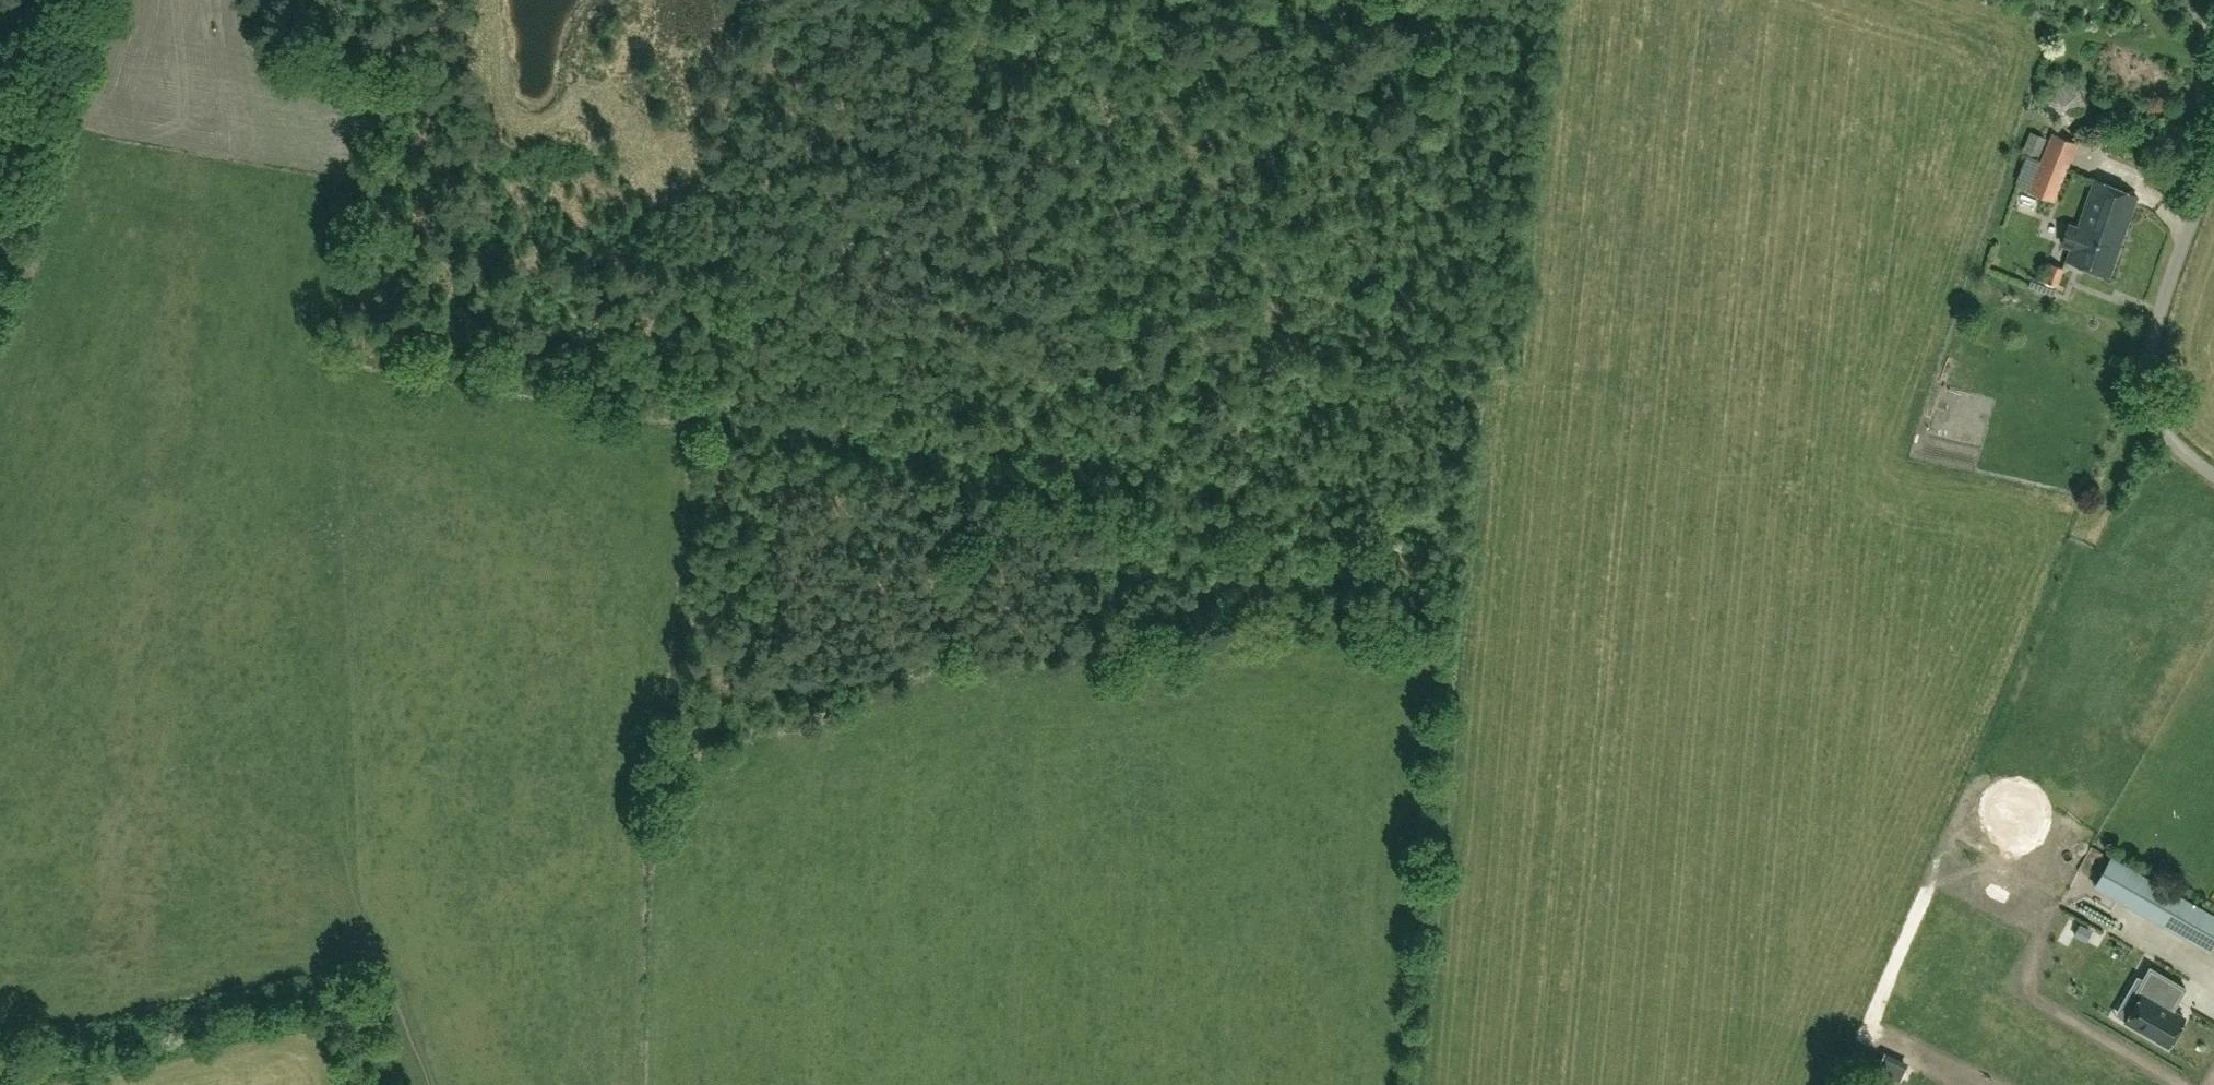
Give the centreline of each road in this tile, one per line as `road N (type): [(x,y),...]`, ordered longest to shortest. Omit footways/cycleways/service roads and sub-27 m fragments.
road 1 (unclassified): [(2213,476),(2157,426),(2147,401),(2148,351),(2213,167)]

